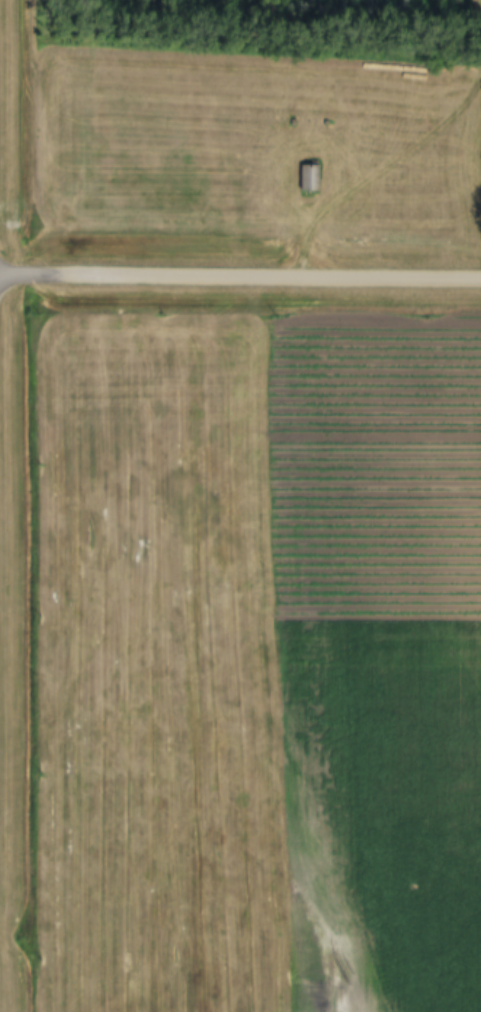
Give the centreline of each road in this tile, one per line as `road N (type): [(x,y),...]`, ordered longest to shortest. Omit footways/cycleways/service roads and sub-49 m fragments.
road 1 (residential): [(480,278),(0,277)]

